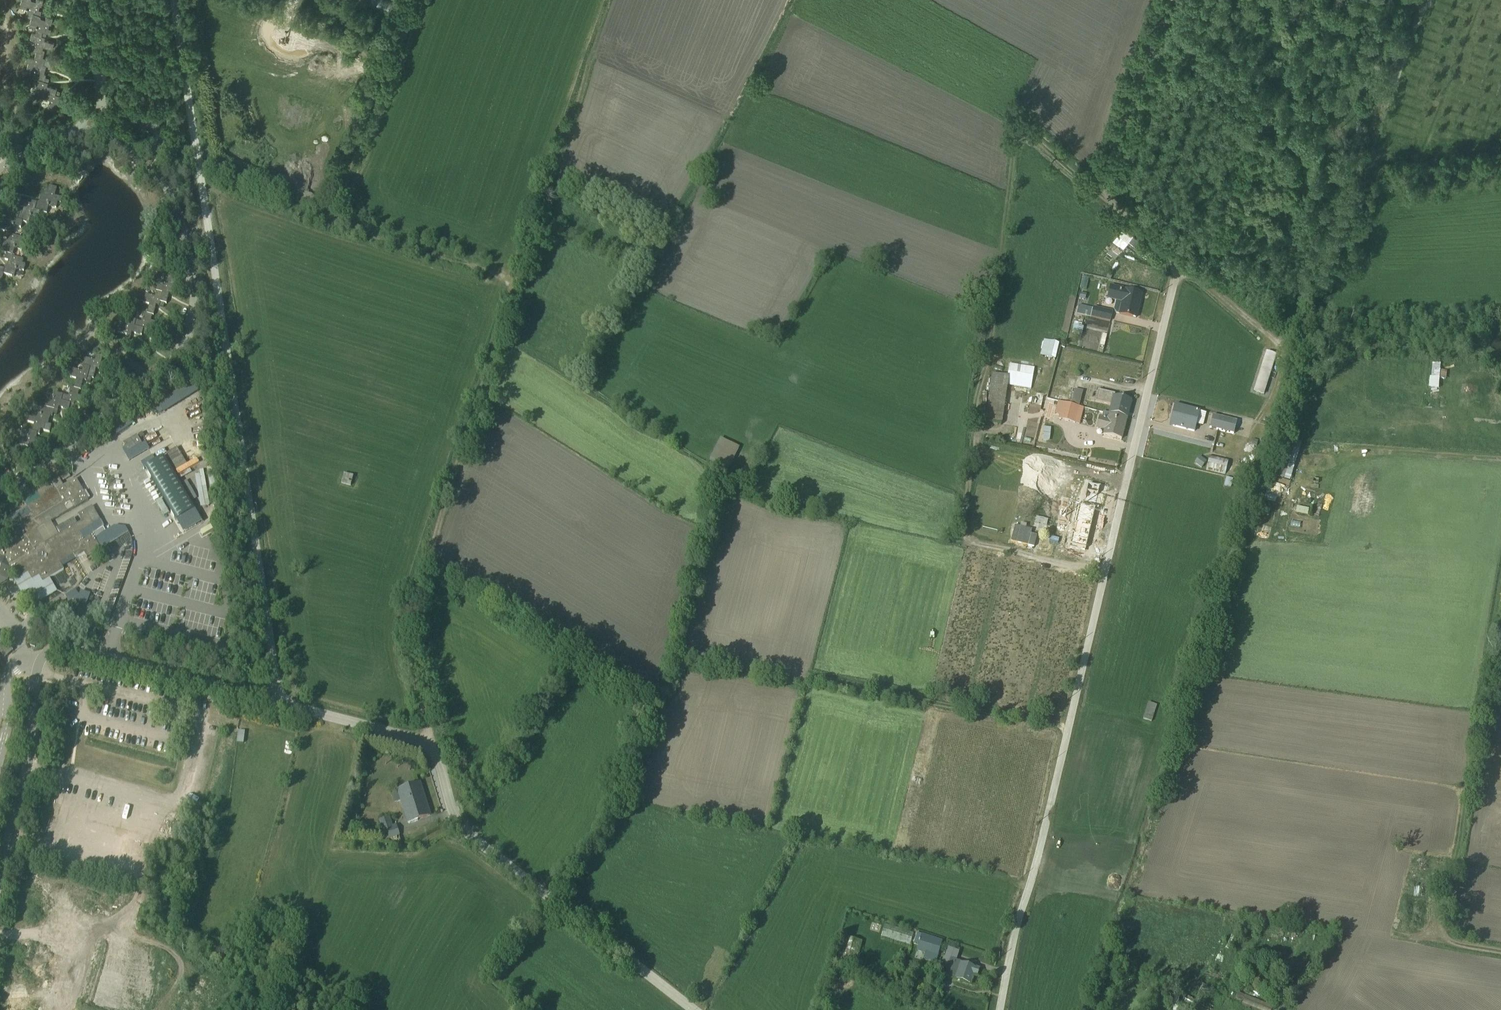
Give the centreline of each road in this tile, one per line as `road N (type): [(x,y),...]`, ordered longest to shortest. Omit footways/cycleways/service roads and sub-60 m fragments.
road 1 (track): [(428,747),(406,632),(516,283),(336,220),(335,203),(411,0)]
road 2 (unclassified): [(1000,1009),(1175,278)]
road 3 (unclassified): [(174,0),(281,706)]
road 4 (unclassified): [(693,1009),(459,825),(428,747),(281,706)]
road 5 (unclassified): [(281,706),(52,649),(34,680),(26,768),(0,865)]
road 6 (track): [(1500,952),(1452,945),(1443,928),(1500,590)]
road 7 (track): [(1175,278),(1174,257),(1101,182),(1168,0)]
road 8 (track): [(516,283),(613,0)]
road 9 (track): [(1174,257),(1277,346)]

